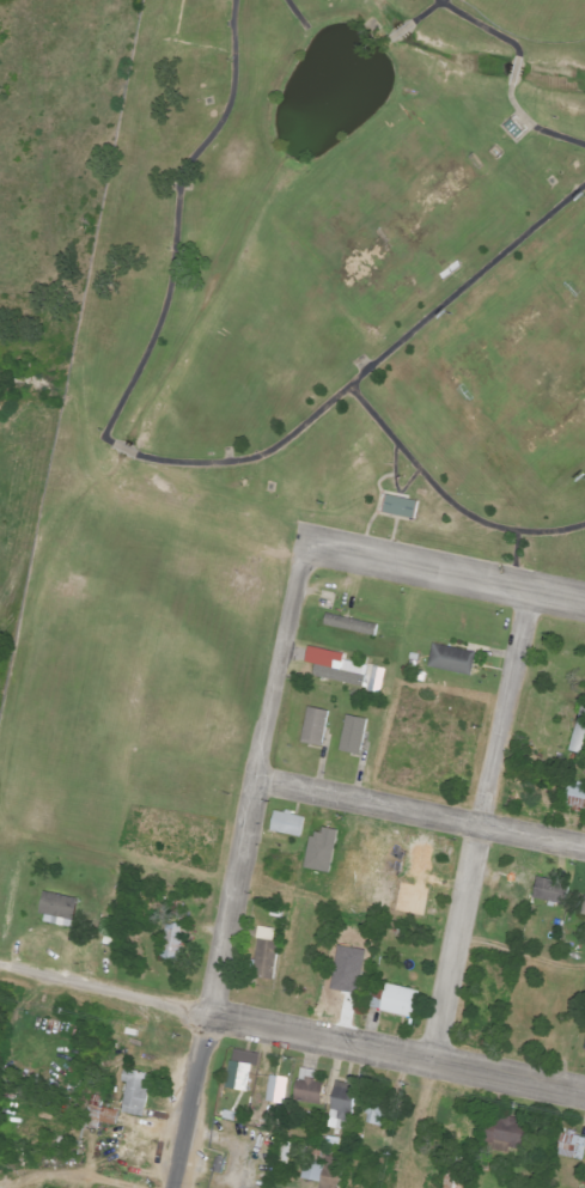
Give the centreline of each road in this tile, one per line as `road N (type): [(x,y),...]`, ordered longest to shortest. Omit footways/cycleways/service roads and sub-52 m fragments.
road 1 (residential): [(172,1187),(304,547)]
road 2 (residential): [(584,1098),(209,1021),(0,967)]
road 3 (residential): [(429,1067),(525,593)]
road 4 (residential): [(584,847),(256,780)]
road 5 (residential): [(584,606),(304,547)]

